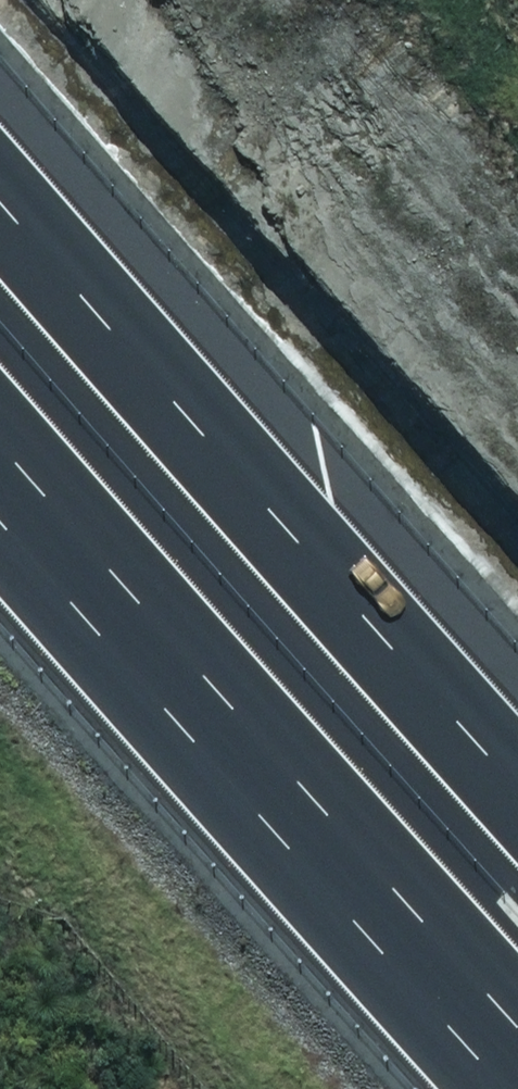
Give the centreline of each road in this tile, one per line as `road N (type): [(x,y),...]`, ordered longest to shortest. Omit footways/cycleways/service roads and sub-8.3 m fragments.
road 1 (motorway): [(517,1020),(0,413)]
road 2 (motorway): [(0,155),(246,446),(517,736)]

